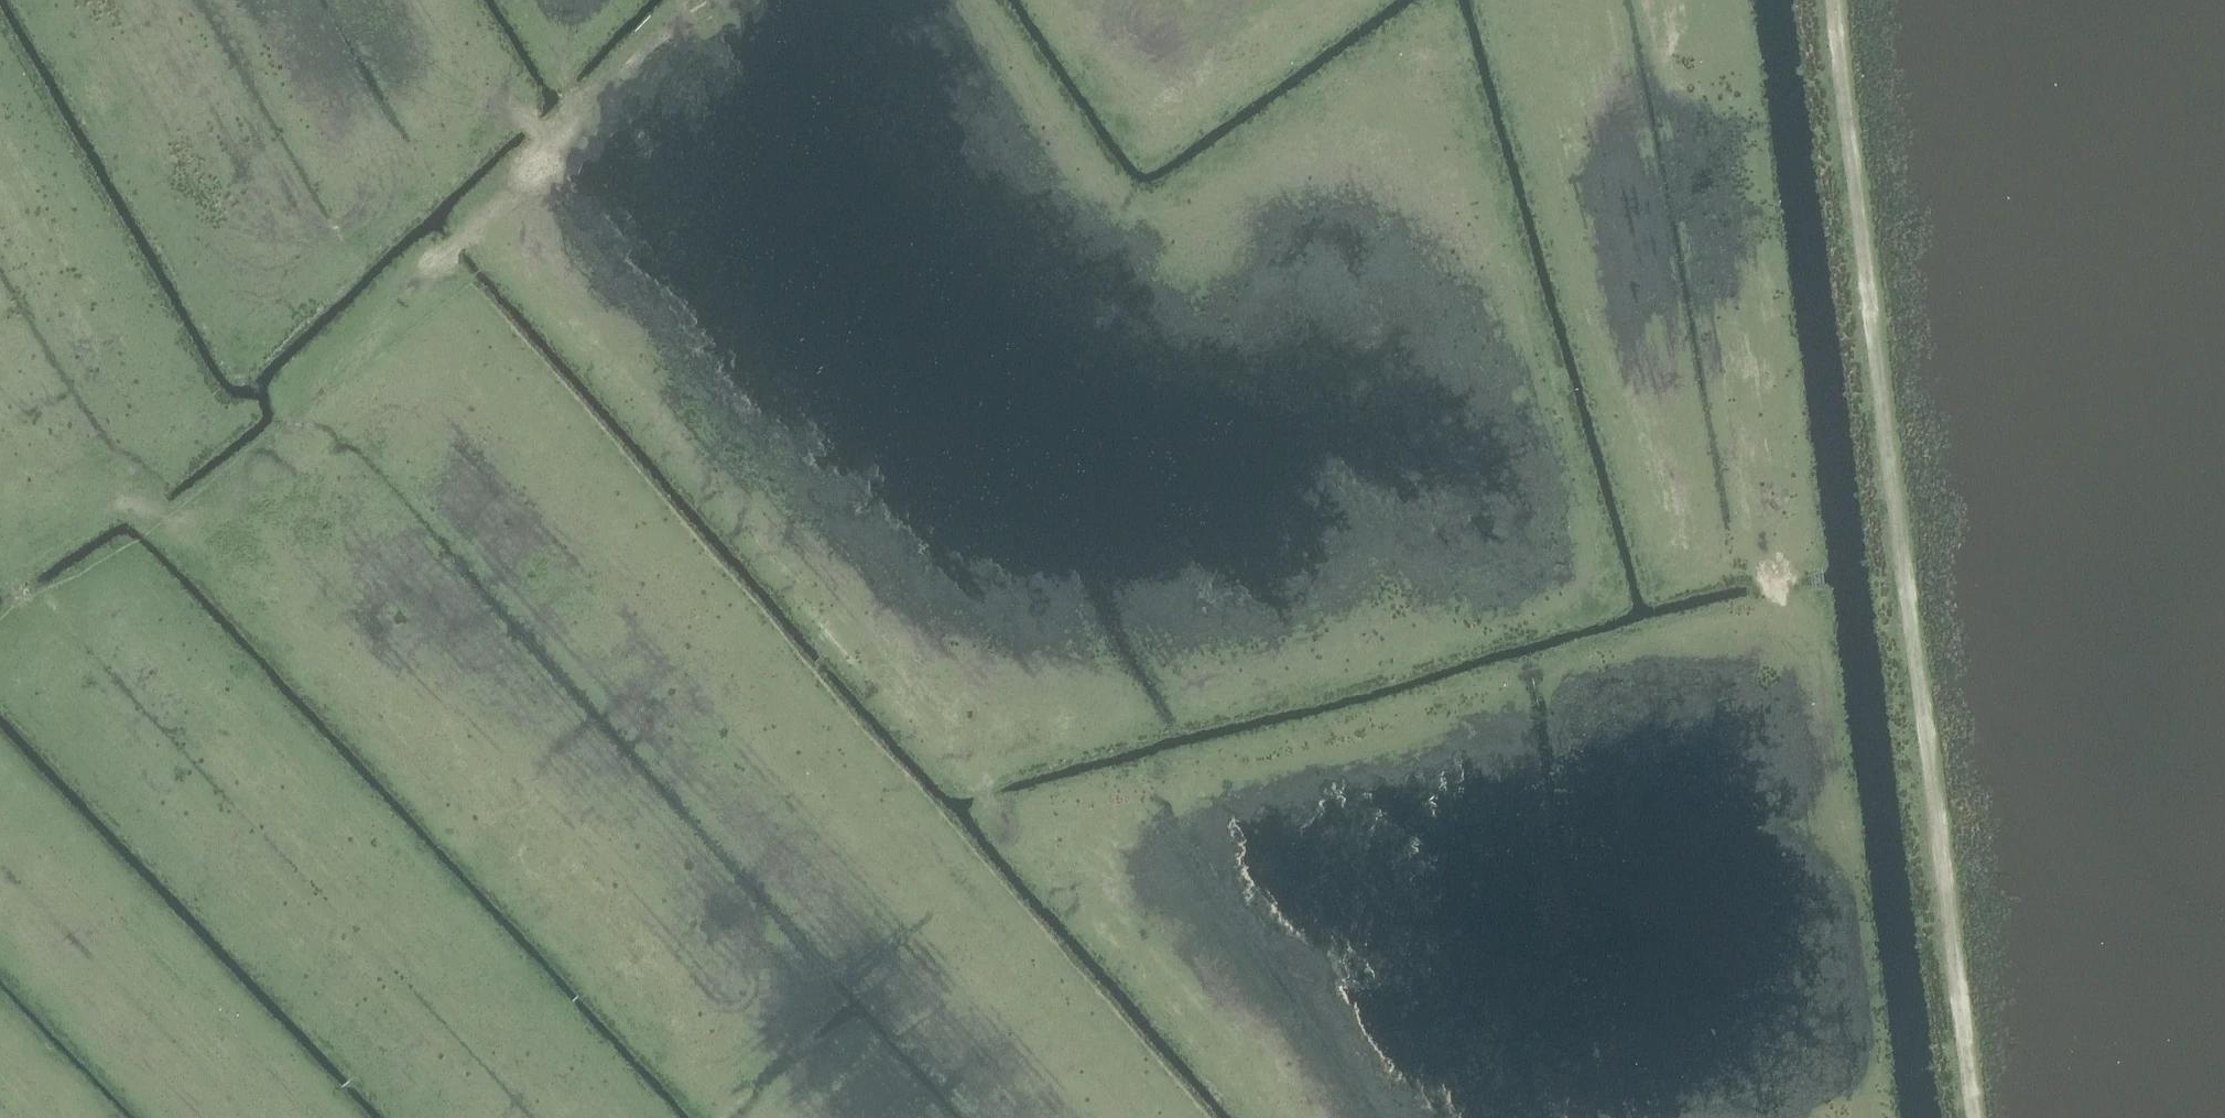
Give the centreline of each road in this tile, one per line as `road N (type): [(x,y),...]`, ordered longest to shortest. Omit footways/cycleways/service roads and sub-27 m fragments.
road 1 (track): [(1837,0),(1976,1117)]

